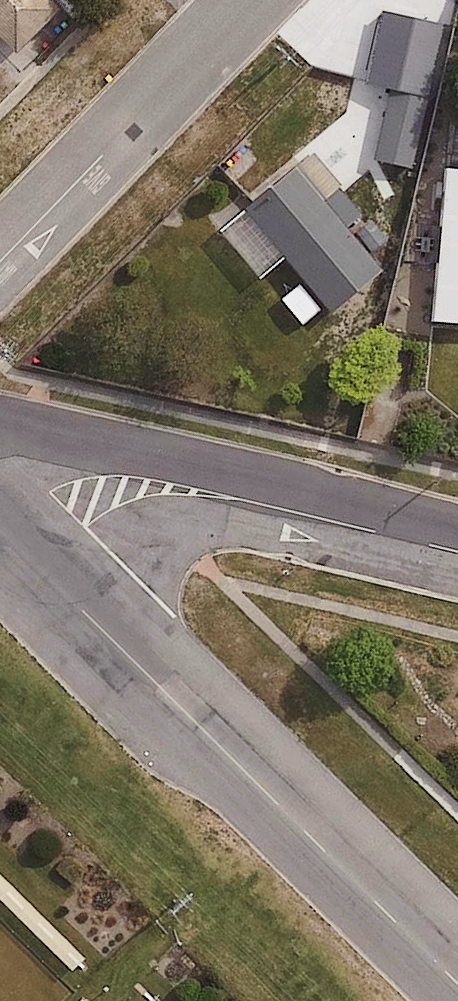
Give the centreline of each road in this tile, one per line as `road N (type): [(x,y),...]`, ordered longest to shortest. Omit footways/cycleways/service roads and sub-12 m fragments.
road 1 (secondary): [(33,560),(457,982)]
road 2 (residential): [(33,560),(103,499),(149,487),(192,489),(457,553)]
road 3 (residential): [(0,259),(250,0)]

